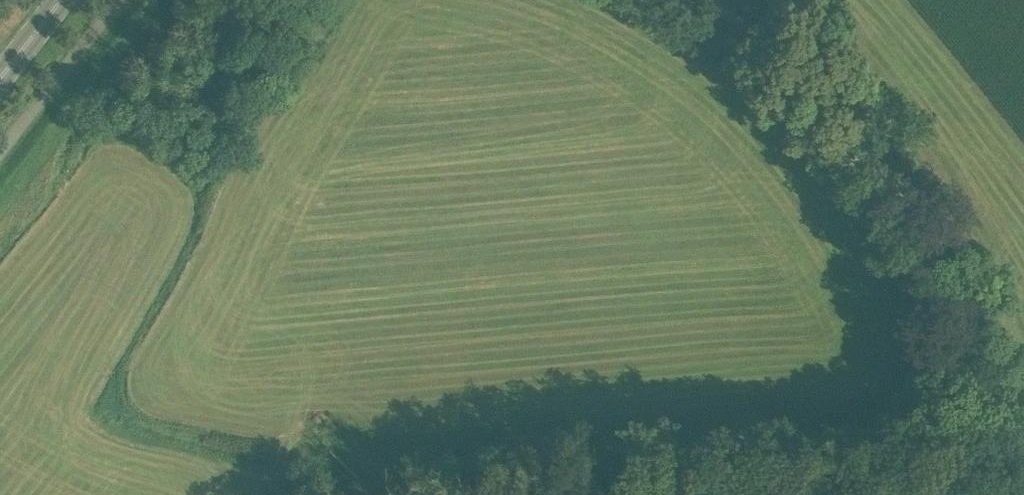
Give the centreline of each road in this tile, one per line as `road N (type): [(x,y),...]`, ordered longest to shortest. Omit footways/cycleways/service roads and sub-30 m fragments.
road 1 (unclassified): [(1010,494),(994,419),(953,304),(897,197),(818,84),(710,0)]

